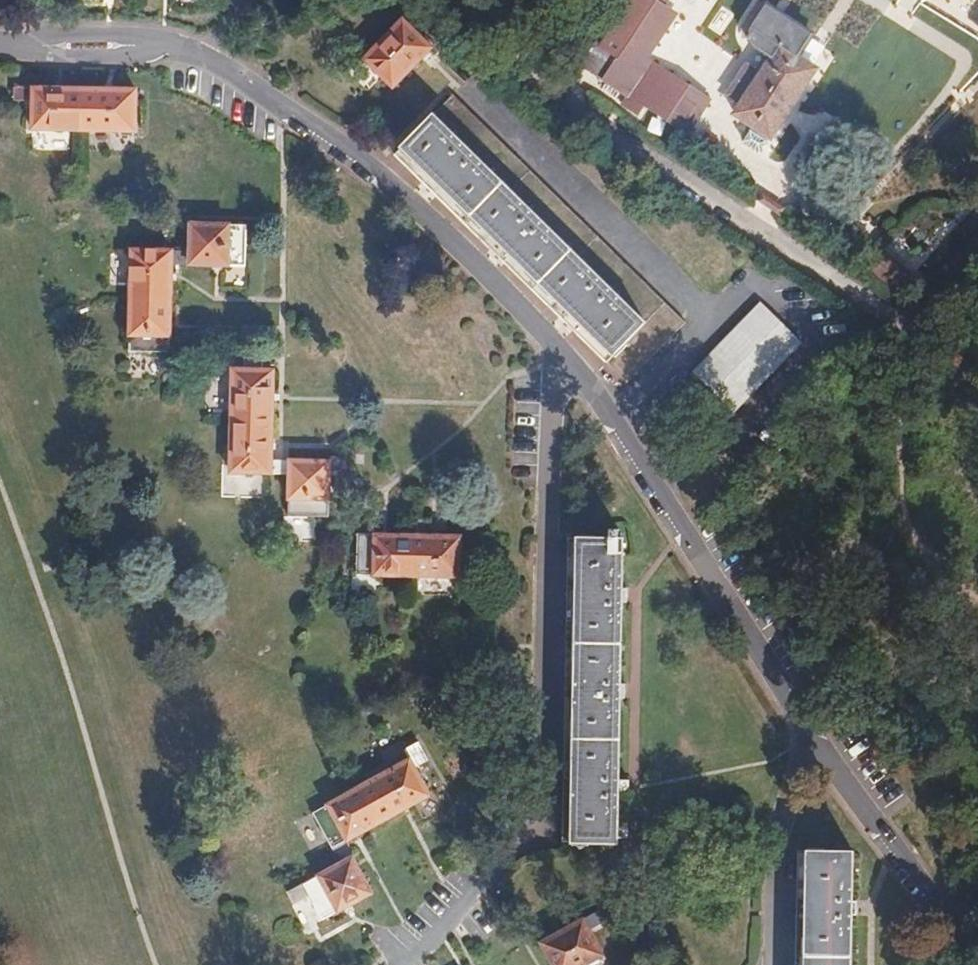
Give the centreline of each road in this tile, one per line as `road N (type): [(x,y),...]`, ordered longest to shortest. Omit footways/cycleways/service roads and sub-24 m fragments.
road 1 (residential): [(398,964),(432,945),(538,800),(554,375),(564,353)]
road 2 (residential): [(905,331),(503,62),(520,0)]
road 3 (residential): [(564,353),(388,178),(207,57),(158,44)]
road 4 (residential): [(815,742),(613,415),(564,353)]
road 5 (track): [(977,562),(903,498),(888,444),(905,331)]
road 6 (residential): [(977,951),(815,742)]
road 7 (residential): [(778,964),(787,796),(815,742)]
road 8 (residential): [(24,45),(58,58),(130,57),(158,44)]
road 9 (residential): [(158,44),(128,34),(58,33),(24,45)]

